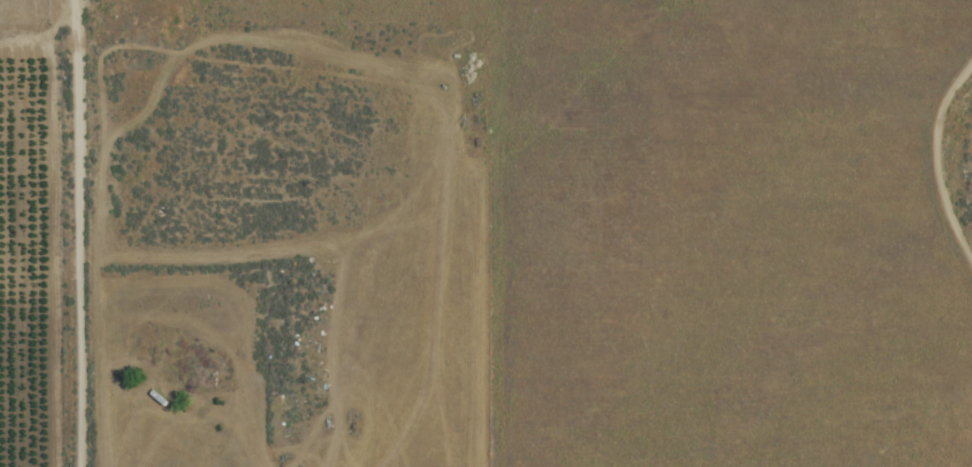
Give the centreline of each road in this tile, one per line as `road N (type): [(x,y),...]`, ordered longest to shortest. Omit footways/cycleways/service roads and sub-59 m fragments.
road 1 (residential): [(77,0),(79,466)]
road 2 (track): [(971,245),(947,202),(936,145),(940,115),(971,68)]

